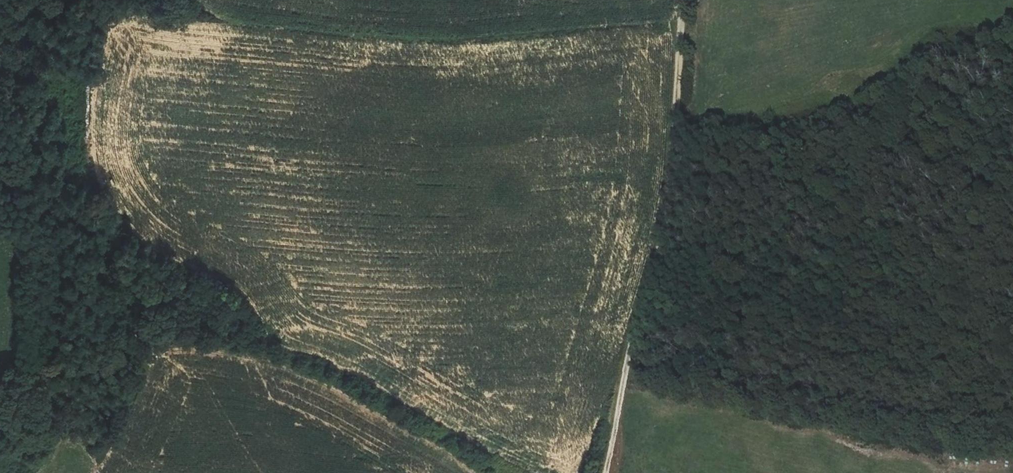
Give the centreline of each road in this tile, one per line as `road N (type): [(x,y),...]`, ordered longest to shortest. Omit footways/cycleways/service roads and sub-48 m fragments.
road 1 (track): [(606,472),(665,231),(685,0)]

